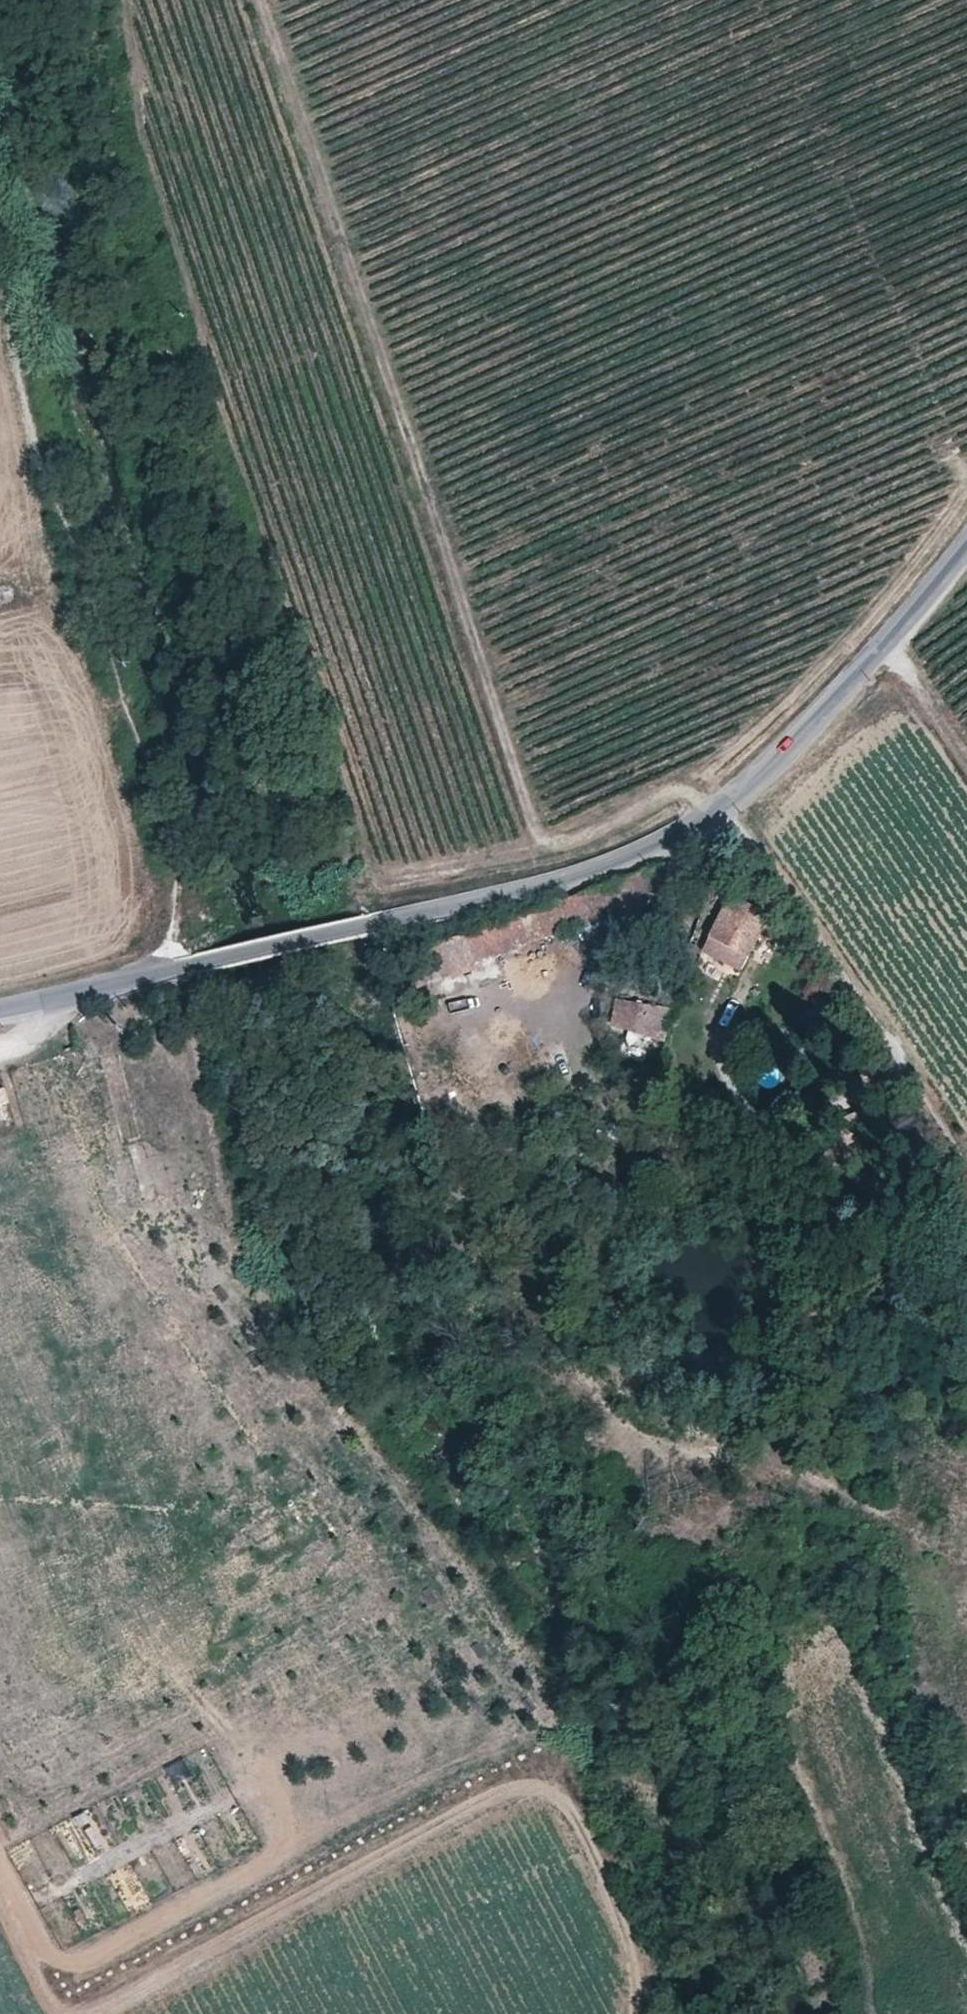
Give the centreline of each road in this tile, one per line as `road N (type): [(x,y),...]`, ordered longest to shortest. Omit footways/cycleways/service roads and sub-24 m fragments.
road 1 (unclassified): [(966,543),(759,770),(713,808),(609,865),(0,1011)]
road 2 (track): [(0,1858),(53,1960),(82,1965),(316,1833)]

